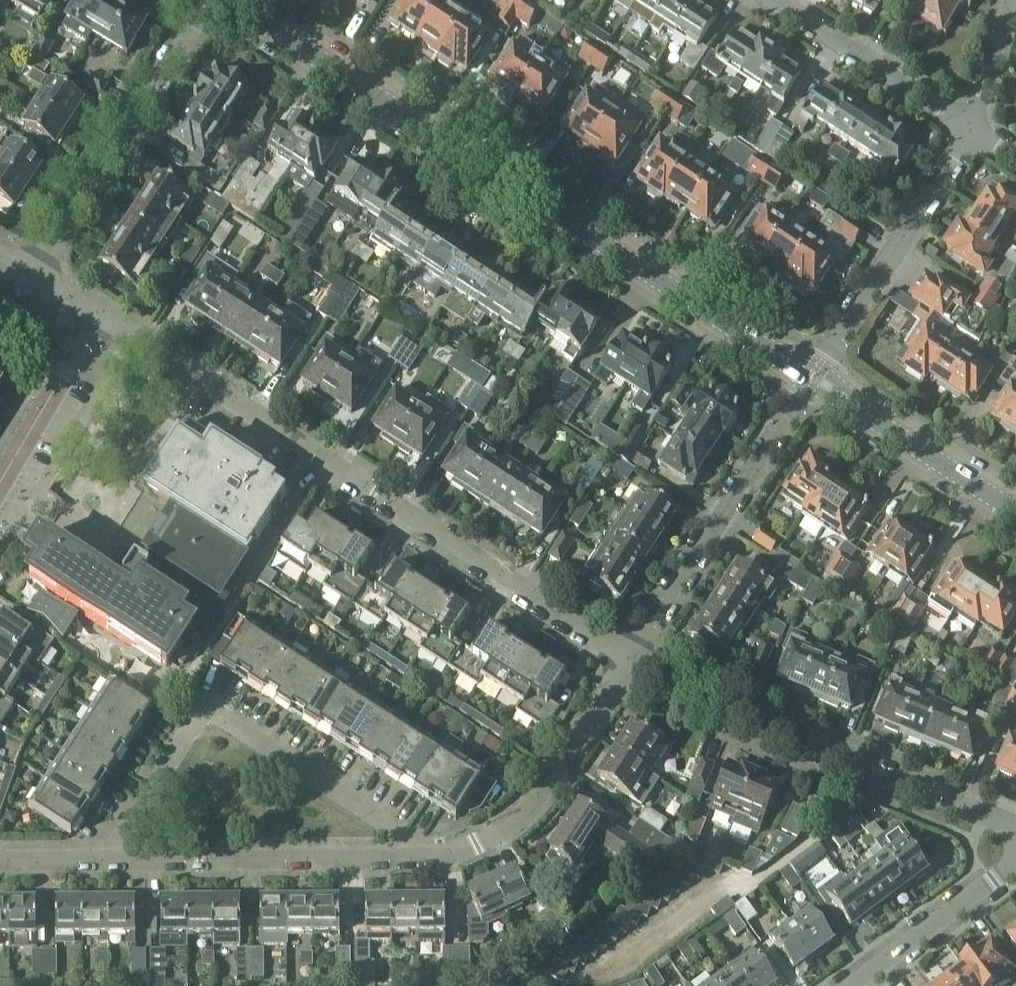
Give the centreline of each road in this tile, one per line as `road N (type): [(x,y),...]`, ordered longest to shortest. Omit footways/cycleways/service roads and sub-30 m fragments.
road 1 (residential): [(630,656),(101,313)]
road 2 (tertiary): [(731,324),(229,0)]
road 3 (residential): [(437,856),(207,708),(105,860)]
road 4 (residential): [(1015,830),(630,656)]
road 5 (residential): [(437,856),(105,860)]
road 6 (residential): [(808,388),(630,656)]
road 7 (residential): [(37,271),(210,0)]
road 8 (residential): [(630,656),(532,804),(477,845),(437,856)]
road 9 (residential): [(972,126),(824,365)]
road 10 (residential): [(972,126),(776,0)]
road 11 (residential): [(1015,865),(852,985)]
road 12 (residential): [(0,477),(101,313)]
road 13 (residential): [(1008,0),(972,126)]
road 14 (tertiary): [(1015,510),(910,441)]

